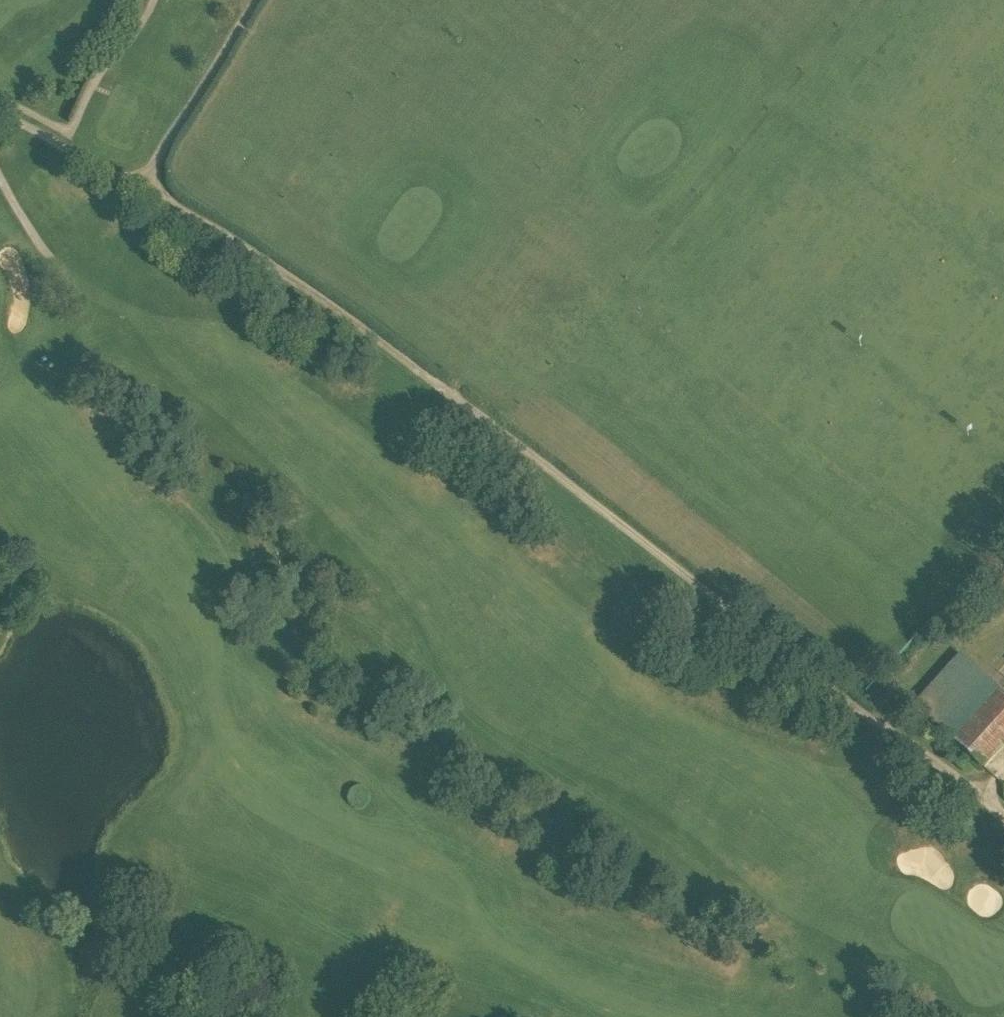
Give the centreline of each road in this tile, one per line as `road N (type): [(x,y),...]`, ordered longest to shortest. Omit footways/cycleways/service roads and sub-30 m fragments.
road 1 (track): [(0,111),(224,234),(355,322),(1003,823)]

